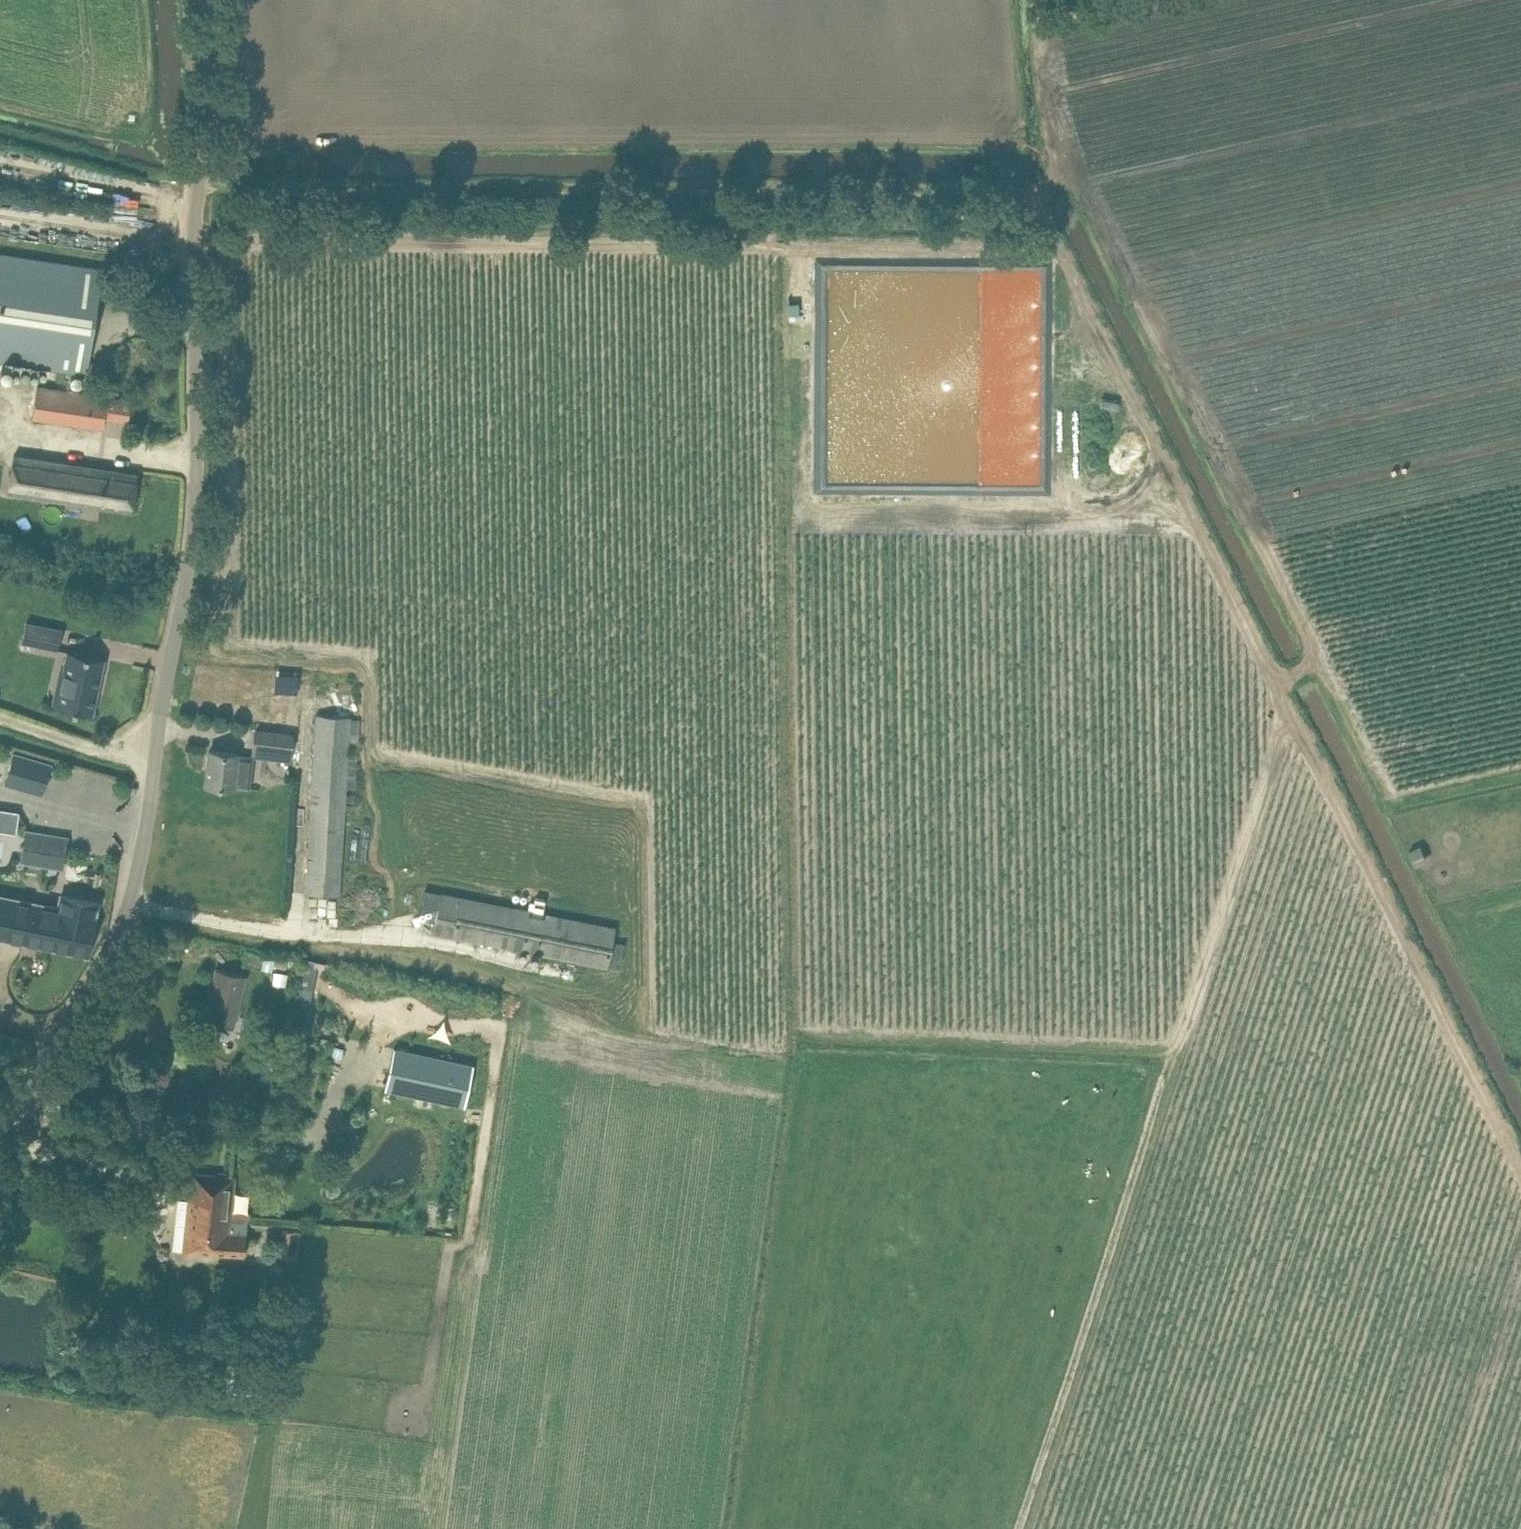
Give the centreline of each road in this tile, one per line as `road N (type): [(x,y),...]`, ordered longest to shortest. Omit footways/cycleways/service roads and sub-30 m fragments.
road 1 (unclassified): [(0,1137),(136,897),(153,807),(197,497),(183,261),(207,100),(204,0)]

